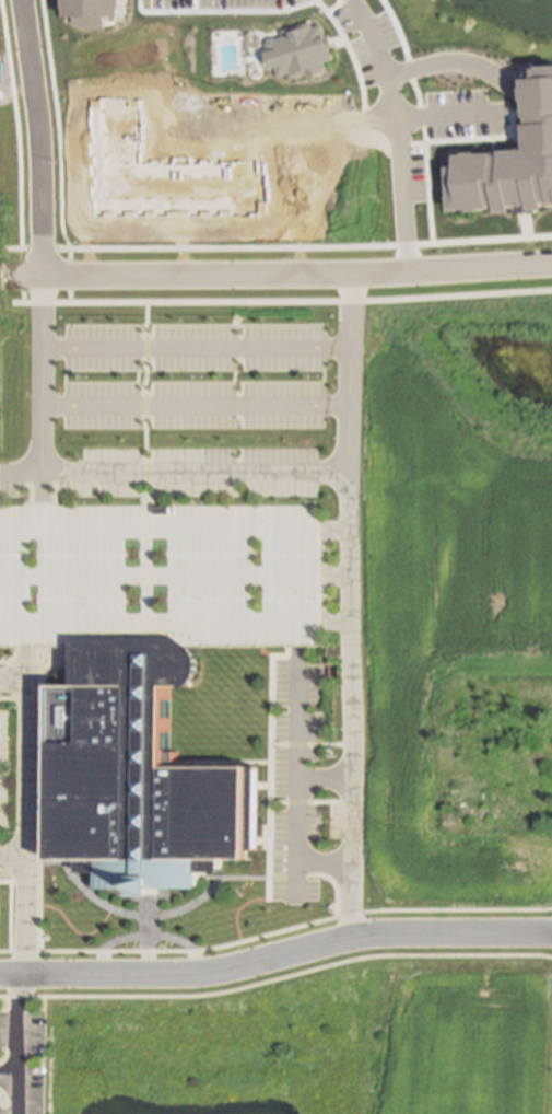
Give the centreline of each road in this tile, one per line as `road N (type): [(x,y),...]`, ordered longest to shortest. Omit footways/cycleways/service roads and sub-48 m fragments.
road 1 (residential): [(0,975),(193,974),(383,933),(551,934)]
road 2 (residential): [(551,267),(22,276)]
road 3 (residential): [(42,276),(40,137),(26,0)]

